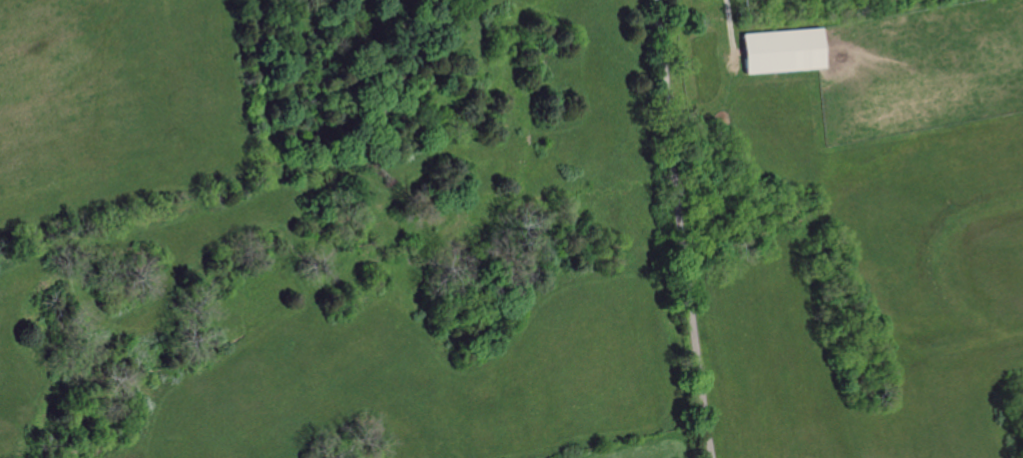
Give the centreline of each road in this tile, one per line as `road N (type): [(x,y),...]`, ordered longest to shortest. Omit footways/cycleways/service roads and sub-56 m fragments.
road 1 (residential): [(654,0),(710,457)]

